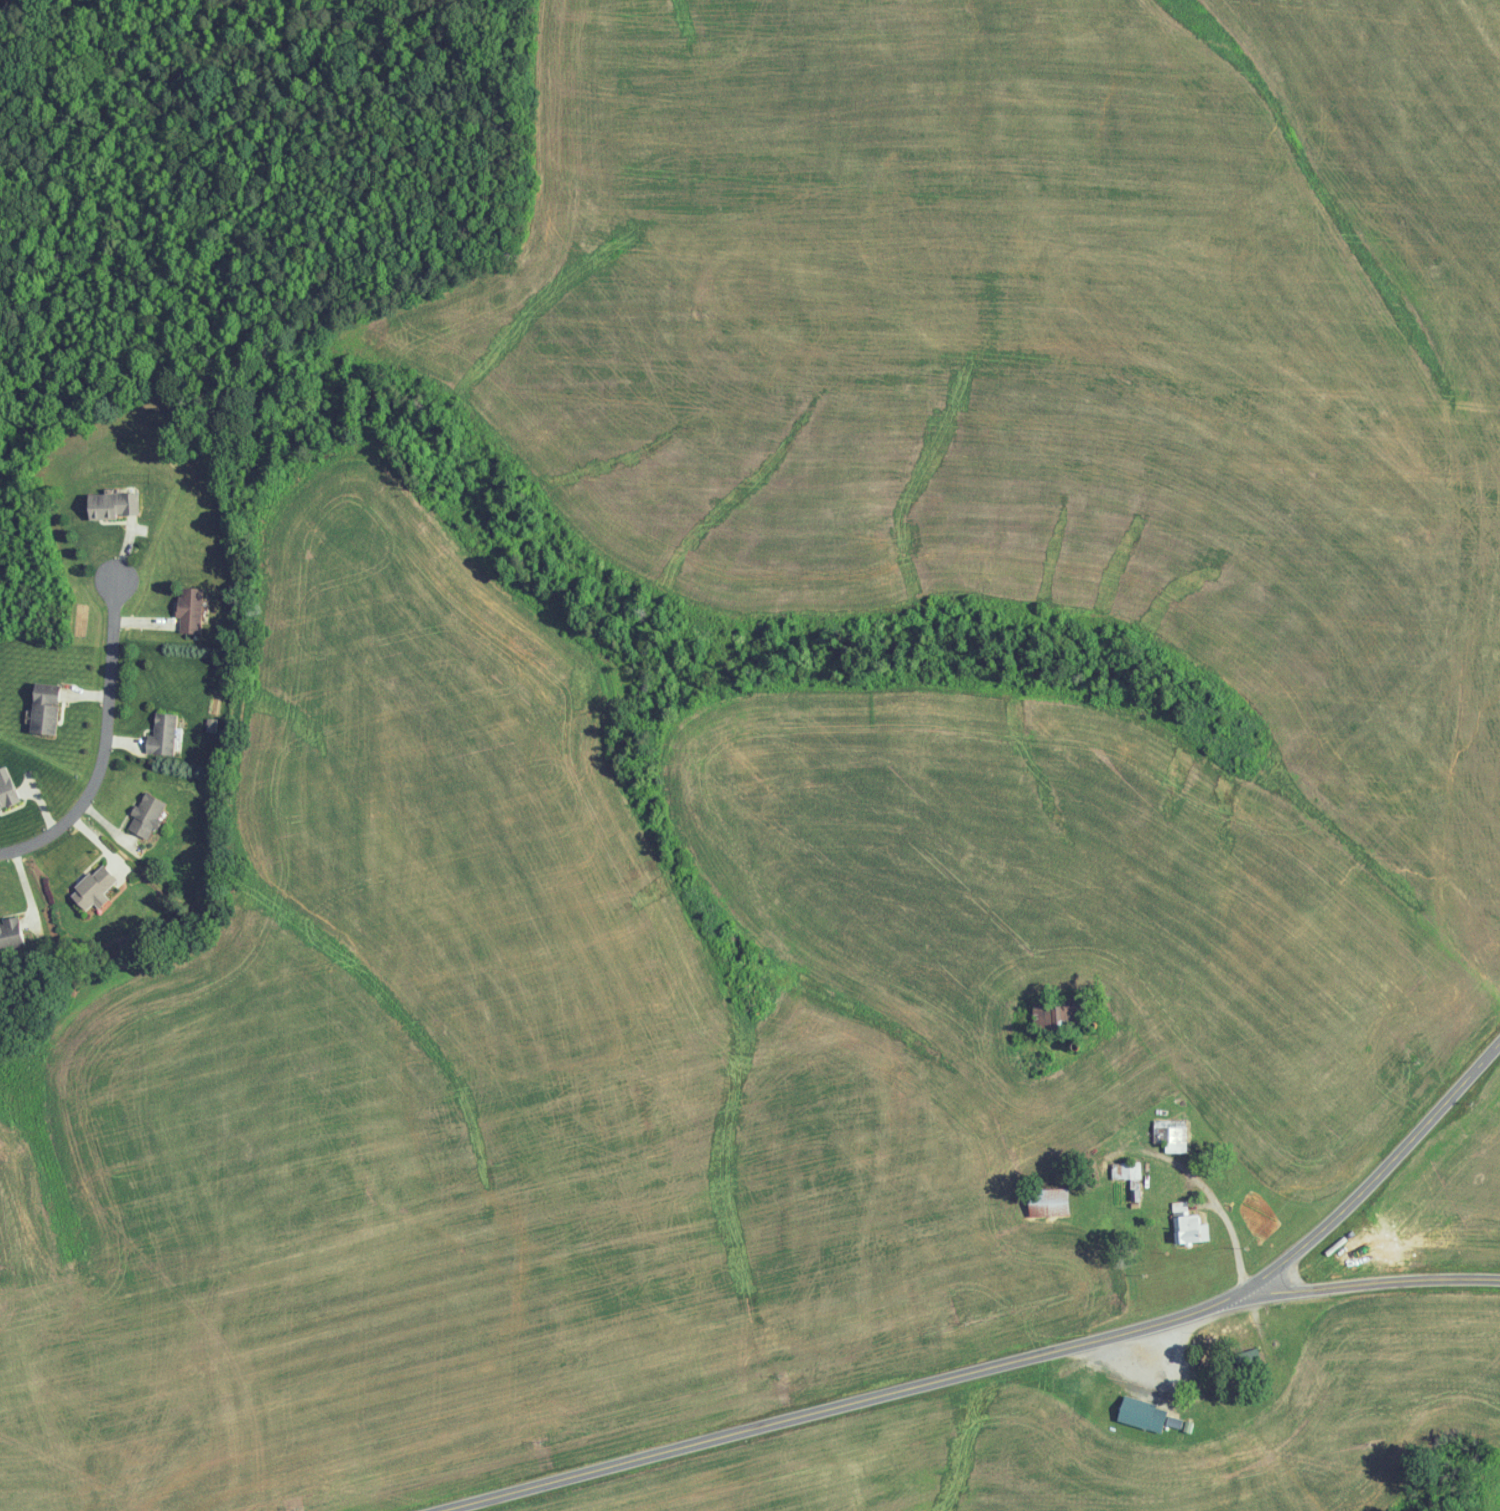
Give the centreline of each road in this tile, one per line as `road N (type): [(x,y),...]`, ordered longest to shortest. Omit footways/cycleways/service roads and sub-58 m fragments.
road 1 (tertiary): [(457,1510),(1235,1304),(1371,1185),(1499,1044)]
road 2 (residential): [(0,851),(66,817),(101,769),(112,578)]
road 3 (residential): [(1499,1276),(1241,1299)]

